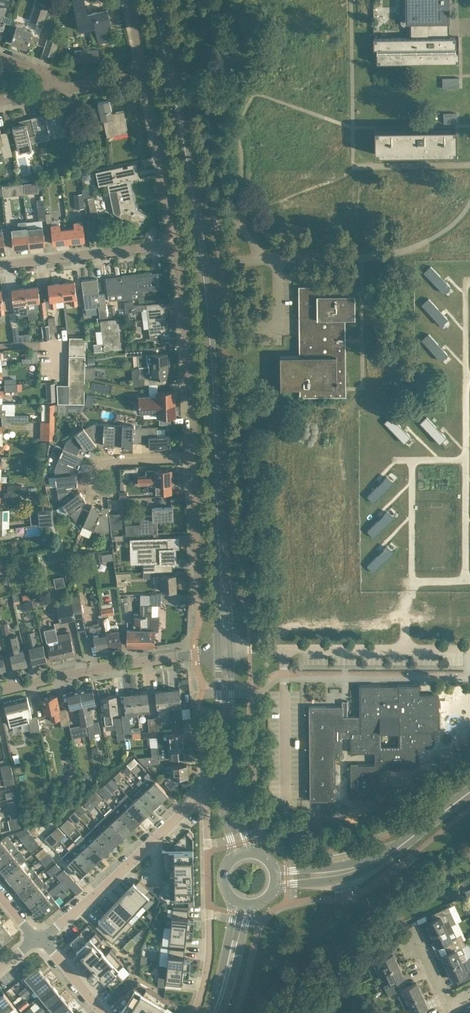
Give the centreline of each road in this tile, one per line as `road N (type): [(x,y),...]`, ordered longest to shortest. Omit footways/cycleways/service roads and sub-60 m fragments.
road 1 (residential): [(193,458),(186,316),(179,263),(168,246),(0,264)]
road 2 (secondary): [(221,572),(202,263)]
road 3 (secondary): [(202,263),(155,0)]
road 4 (residential): [(225,650),(469,647)]
road 5 (residential): [(0,693),(225,650)]
road 6 (residential): [(206,789),(211,960),(195,1012)]
road 7 (residential): [(40,937),(206,789)]
road 8 (secondary): [(225,650),(222,804),(232,859)]
road 9 (secondary): [(252,853),(237,803),(225,650)]
road 10 (residential): [(262,260),(364,257),(428,240)]
road 11 (residential): [(50,88),(144,67),(129,0)]
road 12 (residential): [(199,607),(193,458)]

